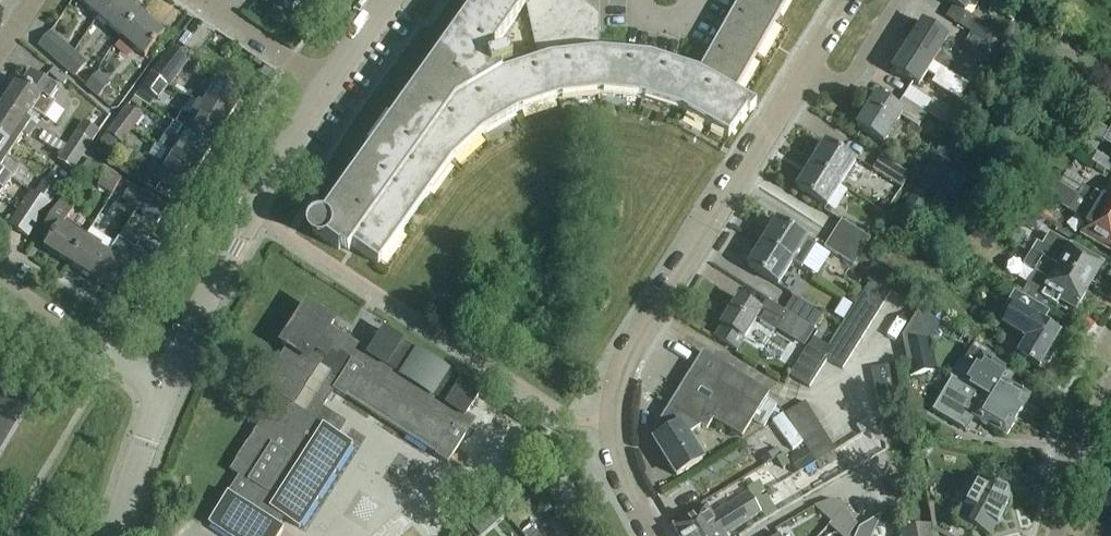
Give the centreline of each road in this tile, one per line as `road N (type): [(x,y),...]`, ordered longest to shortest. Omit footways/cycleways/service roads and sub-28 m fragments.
road 1 (residential): [(651,535),(618,471),(612,422),(626,359),(800,81)]
road 2 (unclassified): [(162,386),(325,84)]
road 3 (residential): [(0,285),(162,386)]
road 4 (residential): [(1053,535),(1079,441),(1110,384)]
road 5 (unclassified): [(116,535),(162,386)]
road 6 (residential): [(325,84),(203,0)]
road 7 (residential): [(800,81),(848,78),(898,0)]

